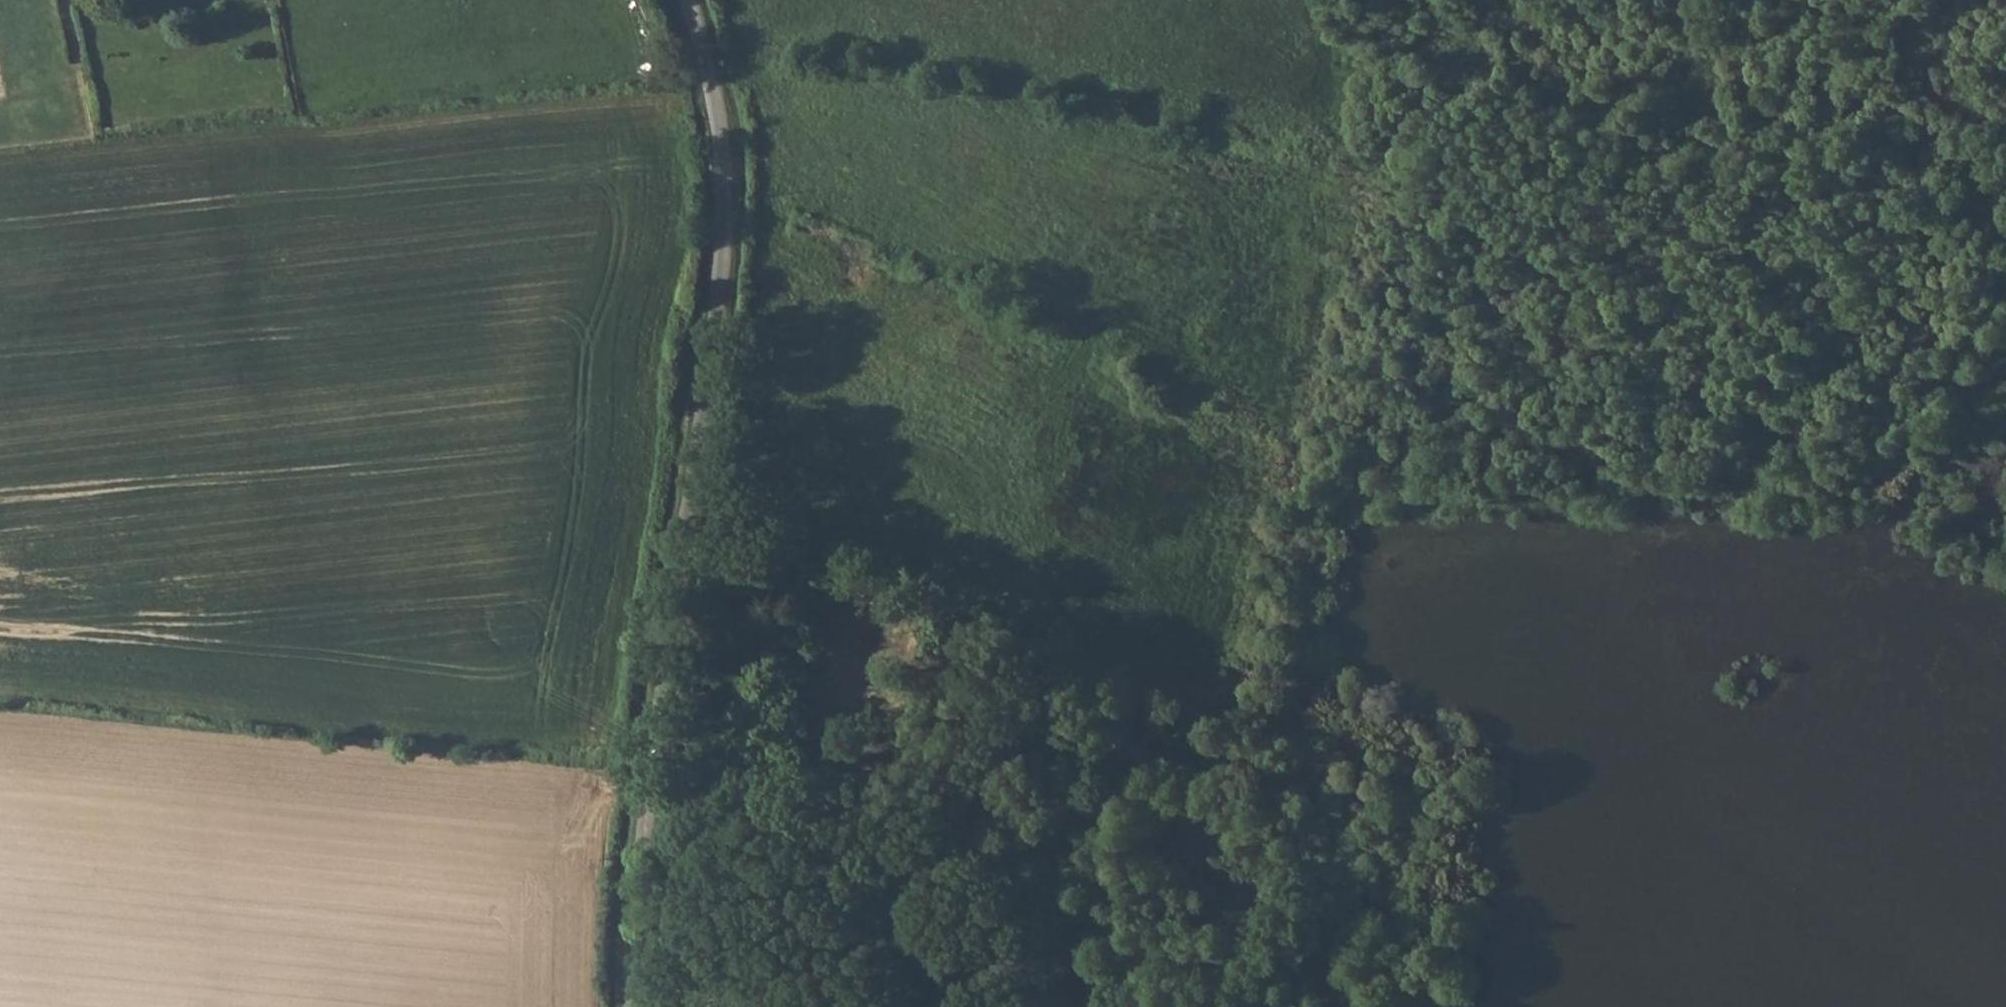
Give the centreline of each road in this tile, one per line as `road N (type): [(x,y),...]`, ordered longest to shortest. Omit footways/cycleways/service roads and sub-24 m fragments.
road 1 (unclassified): [(635,1006),(644,780),(700,483),(725,195),(711,72),(686,0)]

